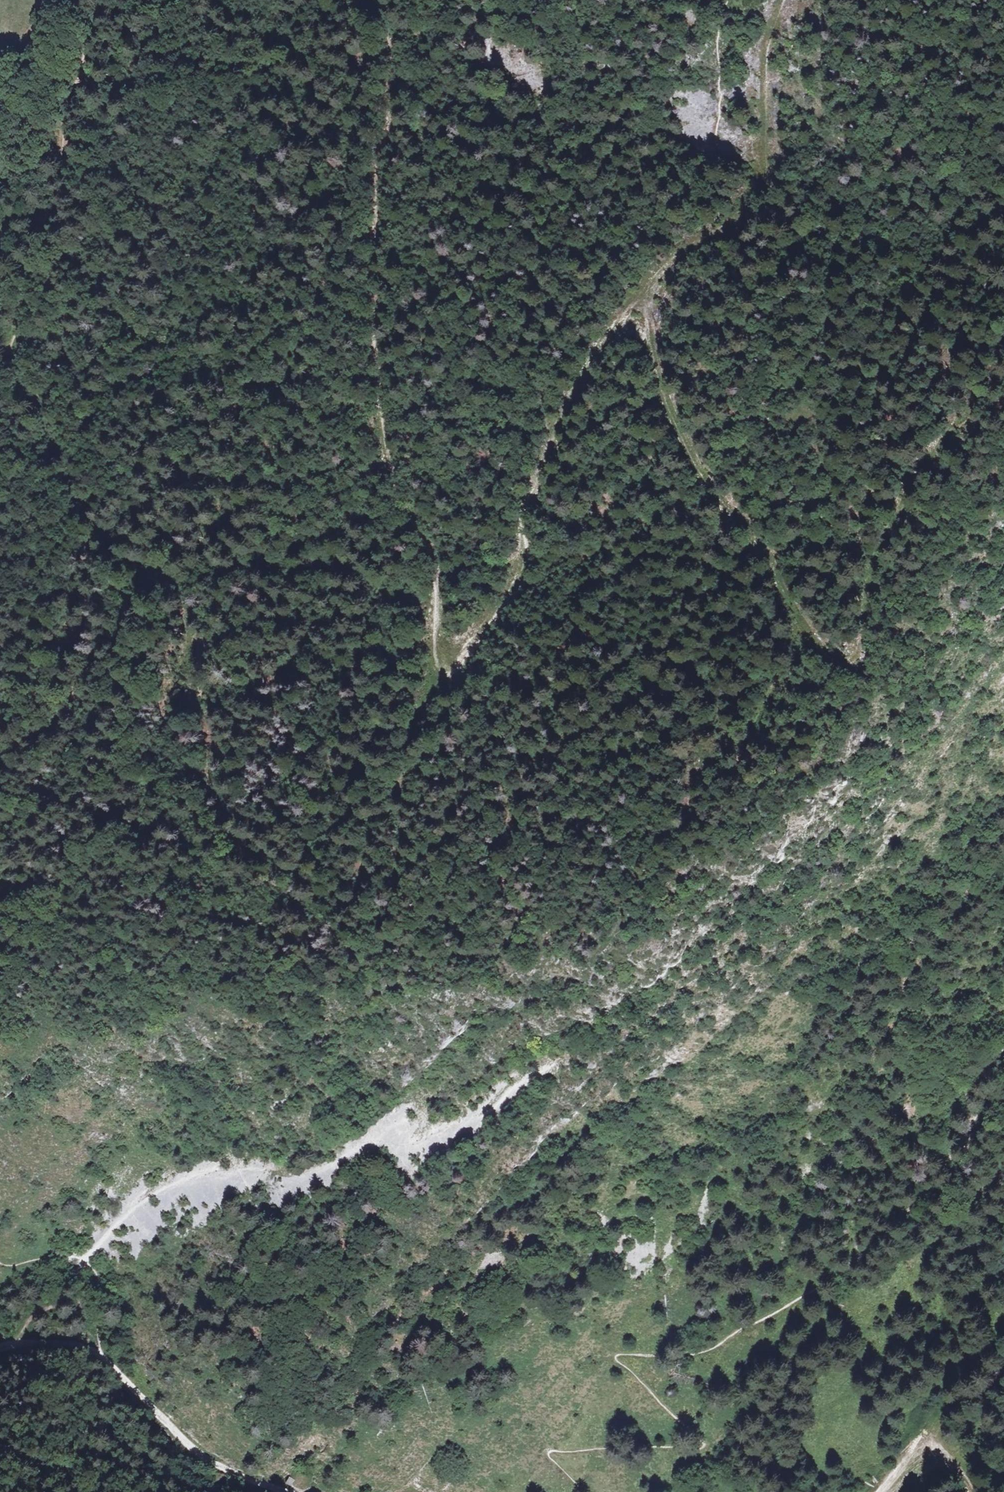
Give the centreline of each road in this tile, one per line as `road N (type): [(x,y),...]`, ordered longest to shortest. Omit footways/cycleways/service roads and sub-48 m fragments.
road 1 (track): [(283,1491),(207,1460),(103,1355)]

